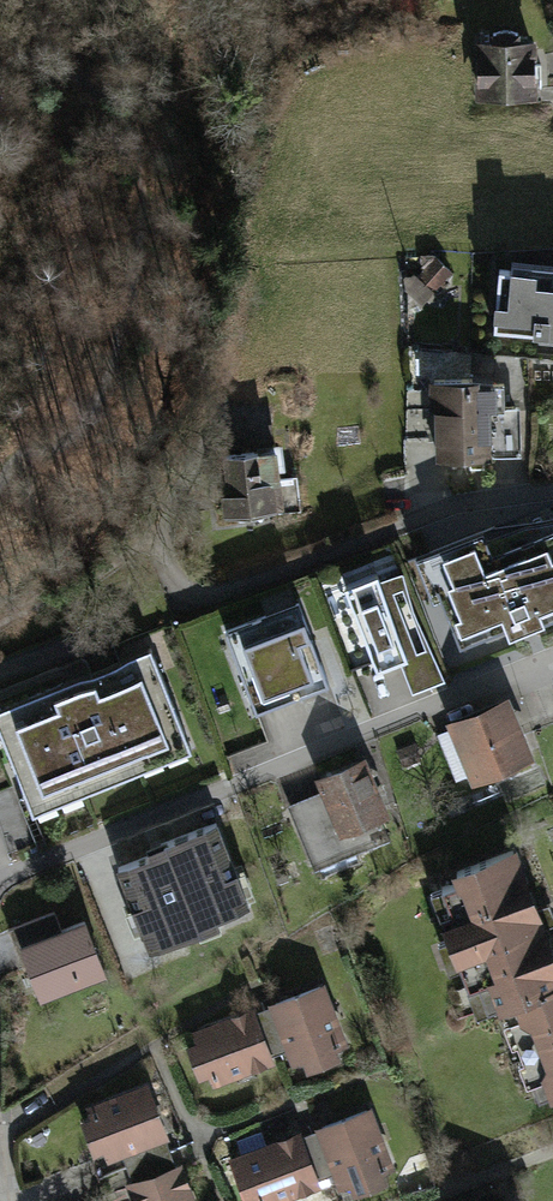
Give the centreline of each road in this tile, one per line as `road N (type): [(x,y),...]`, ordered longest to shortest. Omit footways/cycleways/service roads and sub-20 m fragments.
road 1 (residential): [(0,882),(552,642)]

